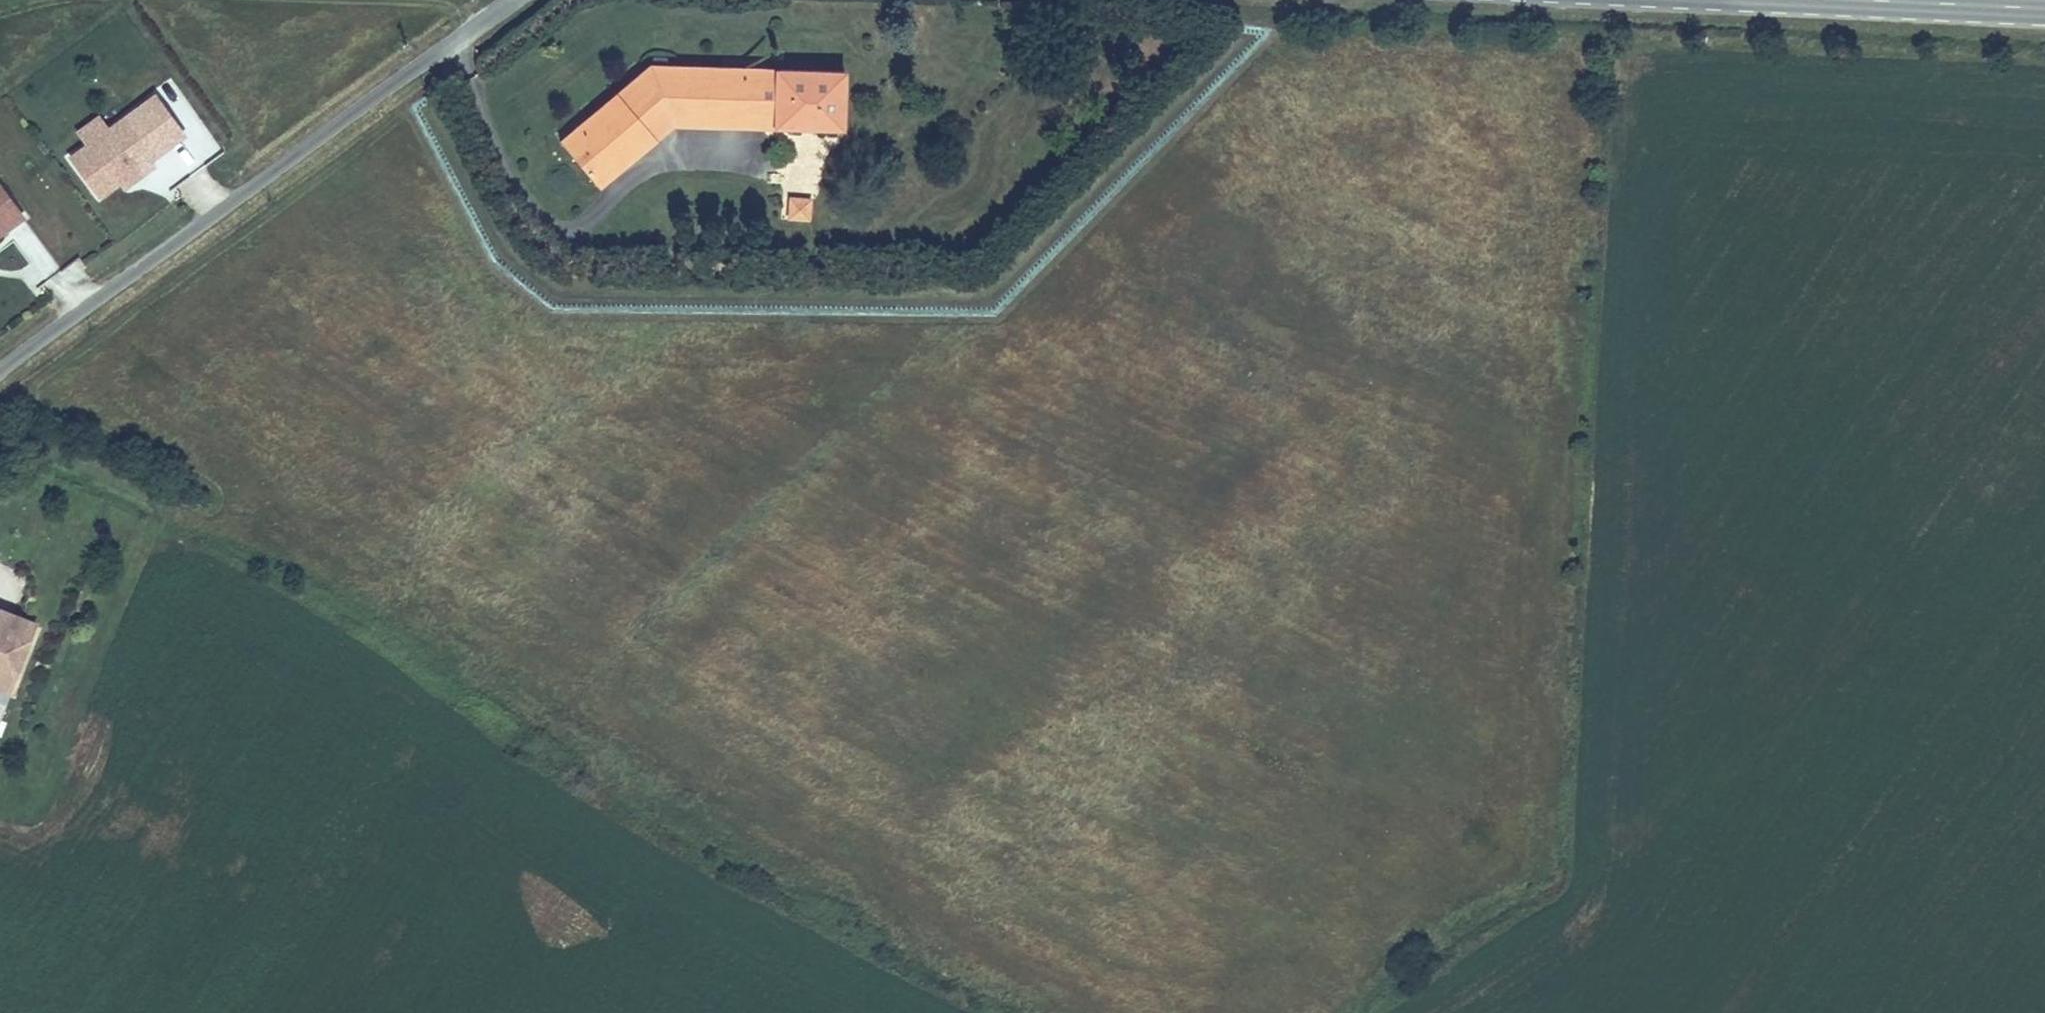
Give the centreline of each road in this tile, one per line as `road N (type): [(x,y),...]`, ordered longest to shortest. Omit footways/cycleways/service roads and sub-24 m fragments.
road 1 (residential): [(512,0),(0,363)]
road 2 (primary): [(2044,10),(1835,0)]

